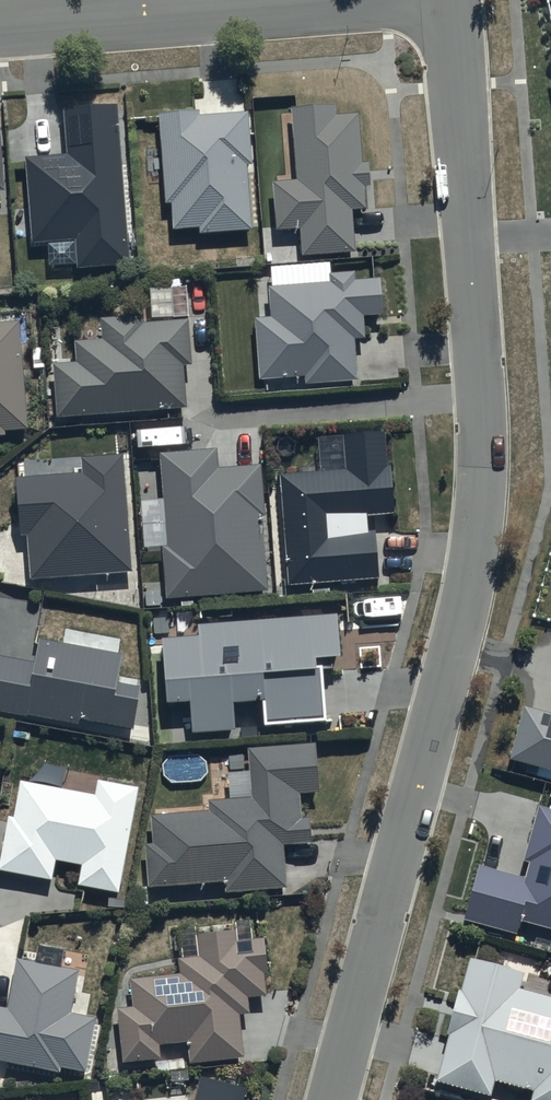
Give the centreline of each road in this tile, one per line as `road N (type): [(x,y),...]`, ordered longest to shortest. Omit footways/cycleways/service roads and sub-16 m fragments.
road 1 (residential): [(333,1099),(447,690),(481,519),(451,0)]
road 2 (residential): [(0,28),(364,0)]

